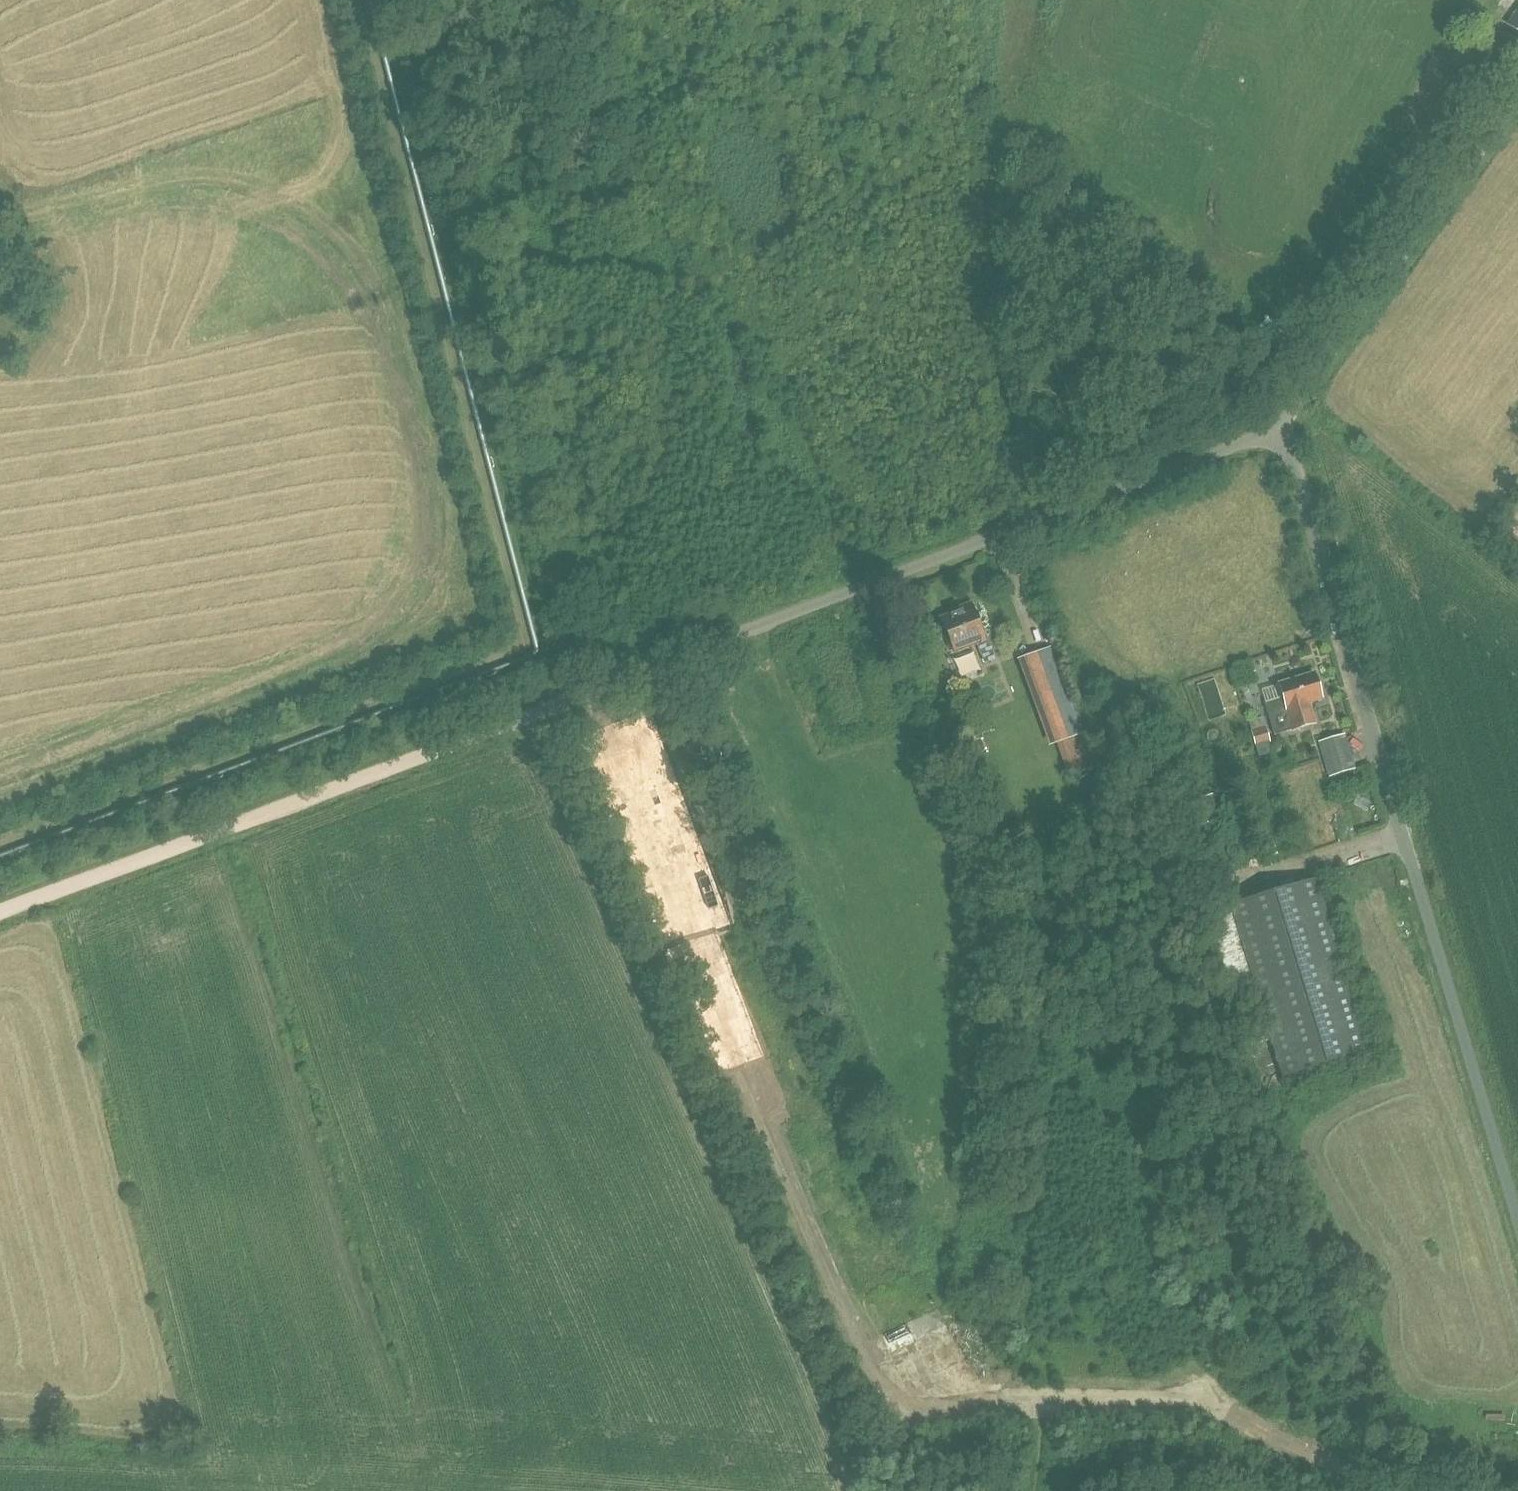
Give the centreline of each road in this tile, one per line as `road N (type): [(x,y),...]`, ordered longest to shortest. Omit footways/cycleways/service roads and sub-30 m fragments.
road 1 (unclassified): [(0,911),(1282,426)]
road 2 (track): [(1377,1490),(1228,1414),(1028,1402),(928,1413),(889,1392),(864,1360),(627,828),(601,685)]
road 3 (unclassified): [(1517,1219),(1282,426)]
road 4 (unclassified): [(1282,426),(1517,97)]

